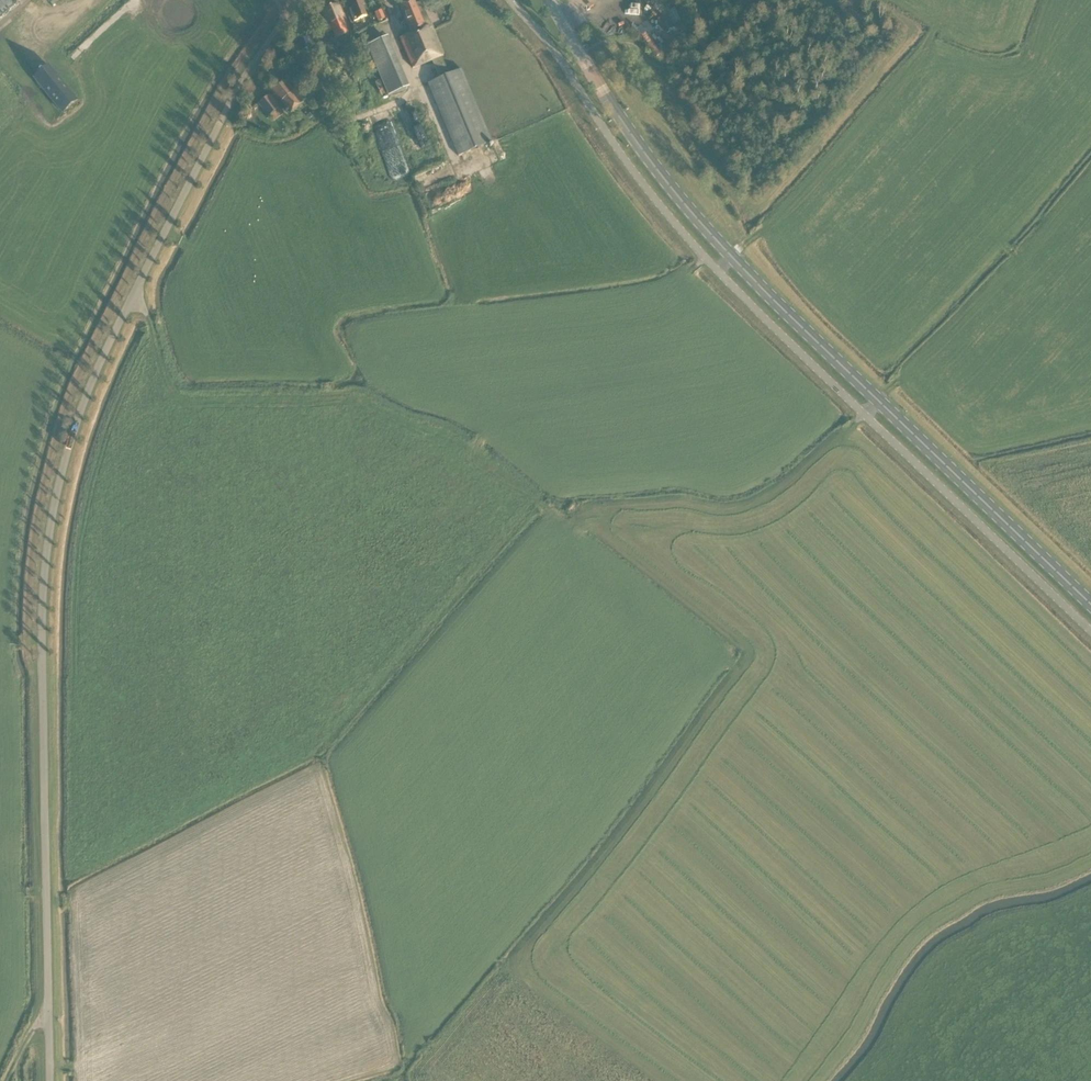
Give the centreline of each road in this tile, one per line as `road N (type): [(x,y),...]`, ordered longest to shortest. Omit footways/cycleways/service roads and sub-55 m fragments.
road 1 (unclassified): [(53,1080),(45,676),(61,492),(89,387),(145,271),(238,90),(306,0)]
road 2 (unclassified): [(720,273),(651,197),(513,0)]
road 3 (primary): [(735,258),(636,141),(549,0)]
road 4 (unclassified): [(1090,632),(867,421)]
road 5 (primary): [(1090,605),(882,402)]
road 6 (unclassified): [(867,421),(720,273)]
road 7 (primary): [(882,402),(735,258)]

